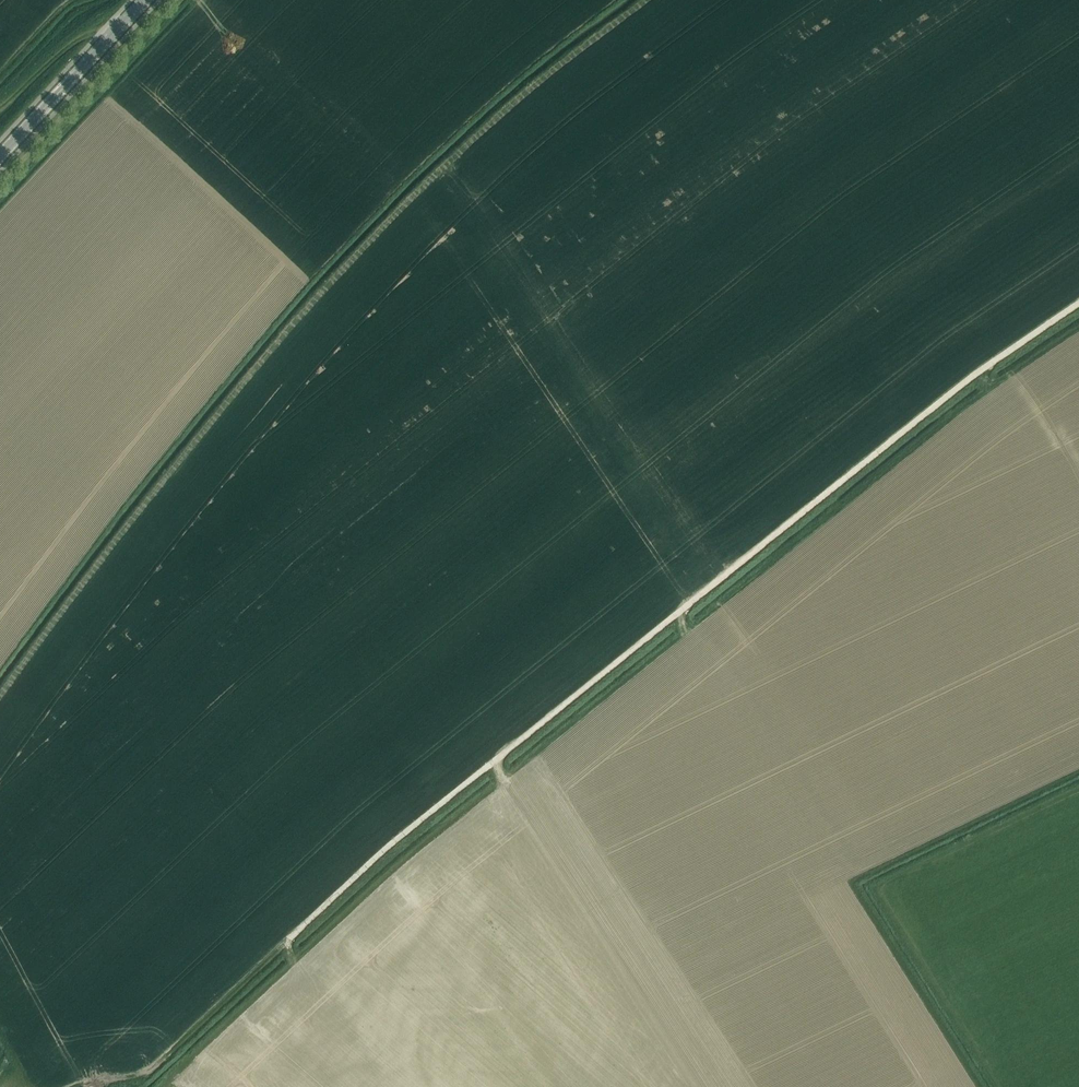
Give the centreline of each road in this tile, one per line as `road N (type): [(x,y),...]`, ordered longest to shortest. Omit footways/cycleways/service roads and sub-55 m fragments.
road 1 (secondary): [(0,156),(145,0)]

